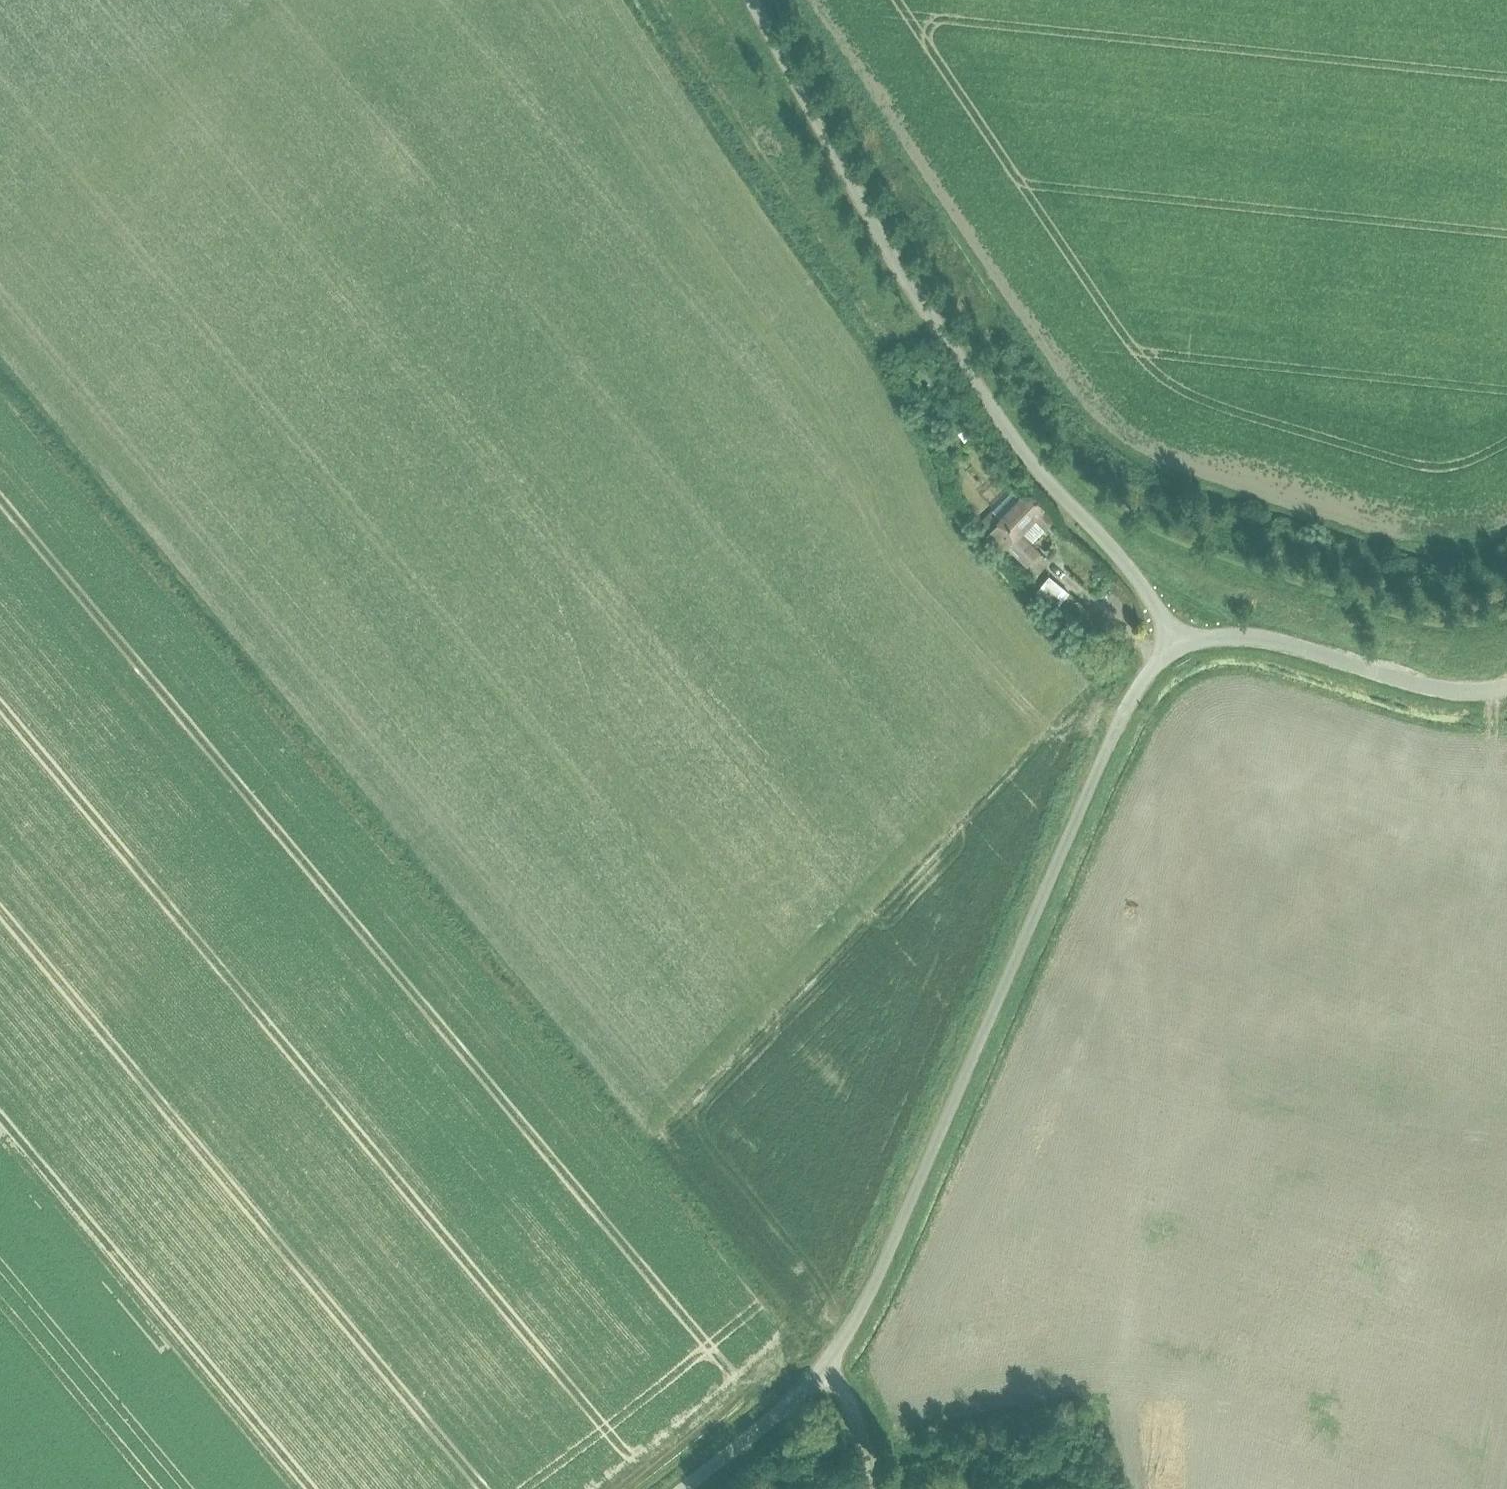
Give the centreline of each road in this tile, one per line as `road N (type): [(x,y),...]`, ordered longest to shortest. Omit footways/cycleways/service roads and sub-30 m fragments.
road 1 (residential): [(685,1488),(789,1404),(850,1328),(1125,710),(1178,647)]
road 2 (tertiary): [(1178,647),(1131,570),(996,415),(906,279),(752,0)]
road 3 (tertiary): [(1506,688),(1438,689),(1262,639),(1178,647)]

